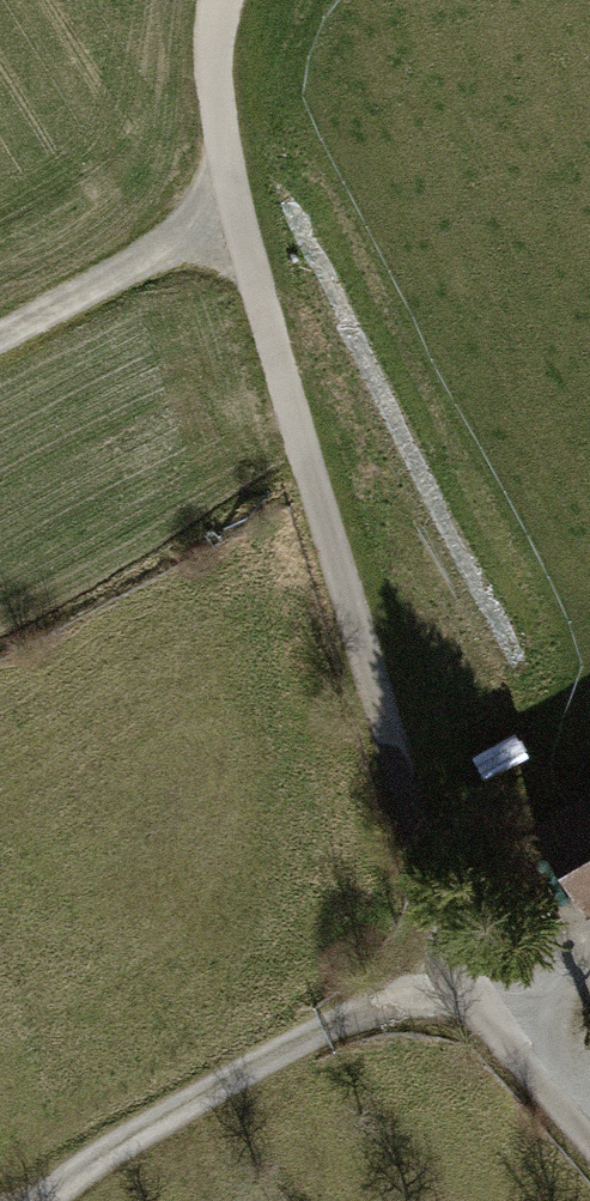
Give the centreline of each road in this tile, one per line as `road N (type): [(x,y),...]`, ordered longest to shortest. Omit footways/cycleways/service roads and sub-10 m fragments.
road 1 (track): [(589,1133),(446,965),(214,214),(201,0)]
road 2 (track): [(446,965),(5,1200)]
road 3 (track): [(214,214),(0,323)]

